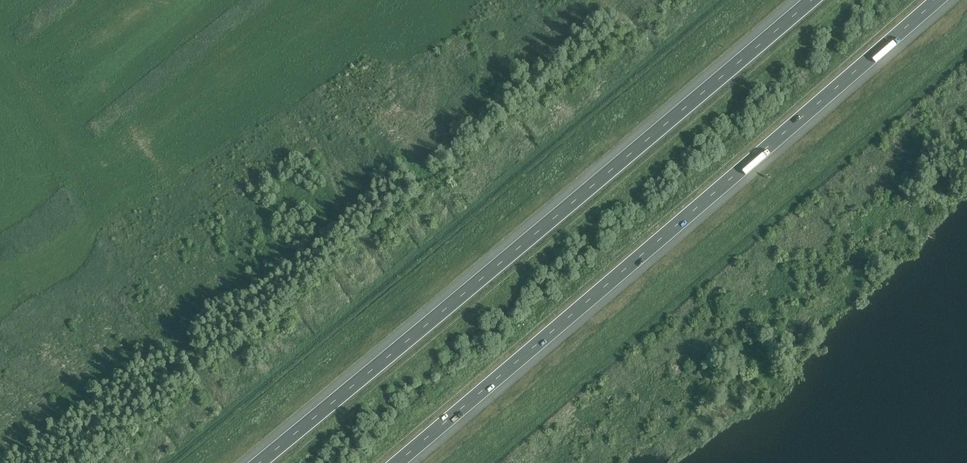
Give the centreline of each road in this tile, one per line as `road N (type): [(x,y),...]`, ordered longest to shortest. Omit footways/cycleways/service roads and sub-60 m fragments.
road 1 (motorway): [(811,0),(257,462)]
road 2 (motorway): [(397,462),(936,0)]

